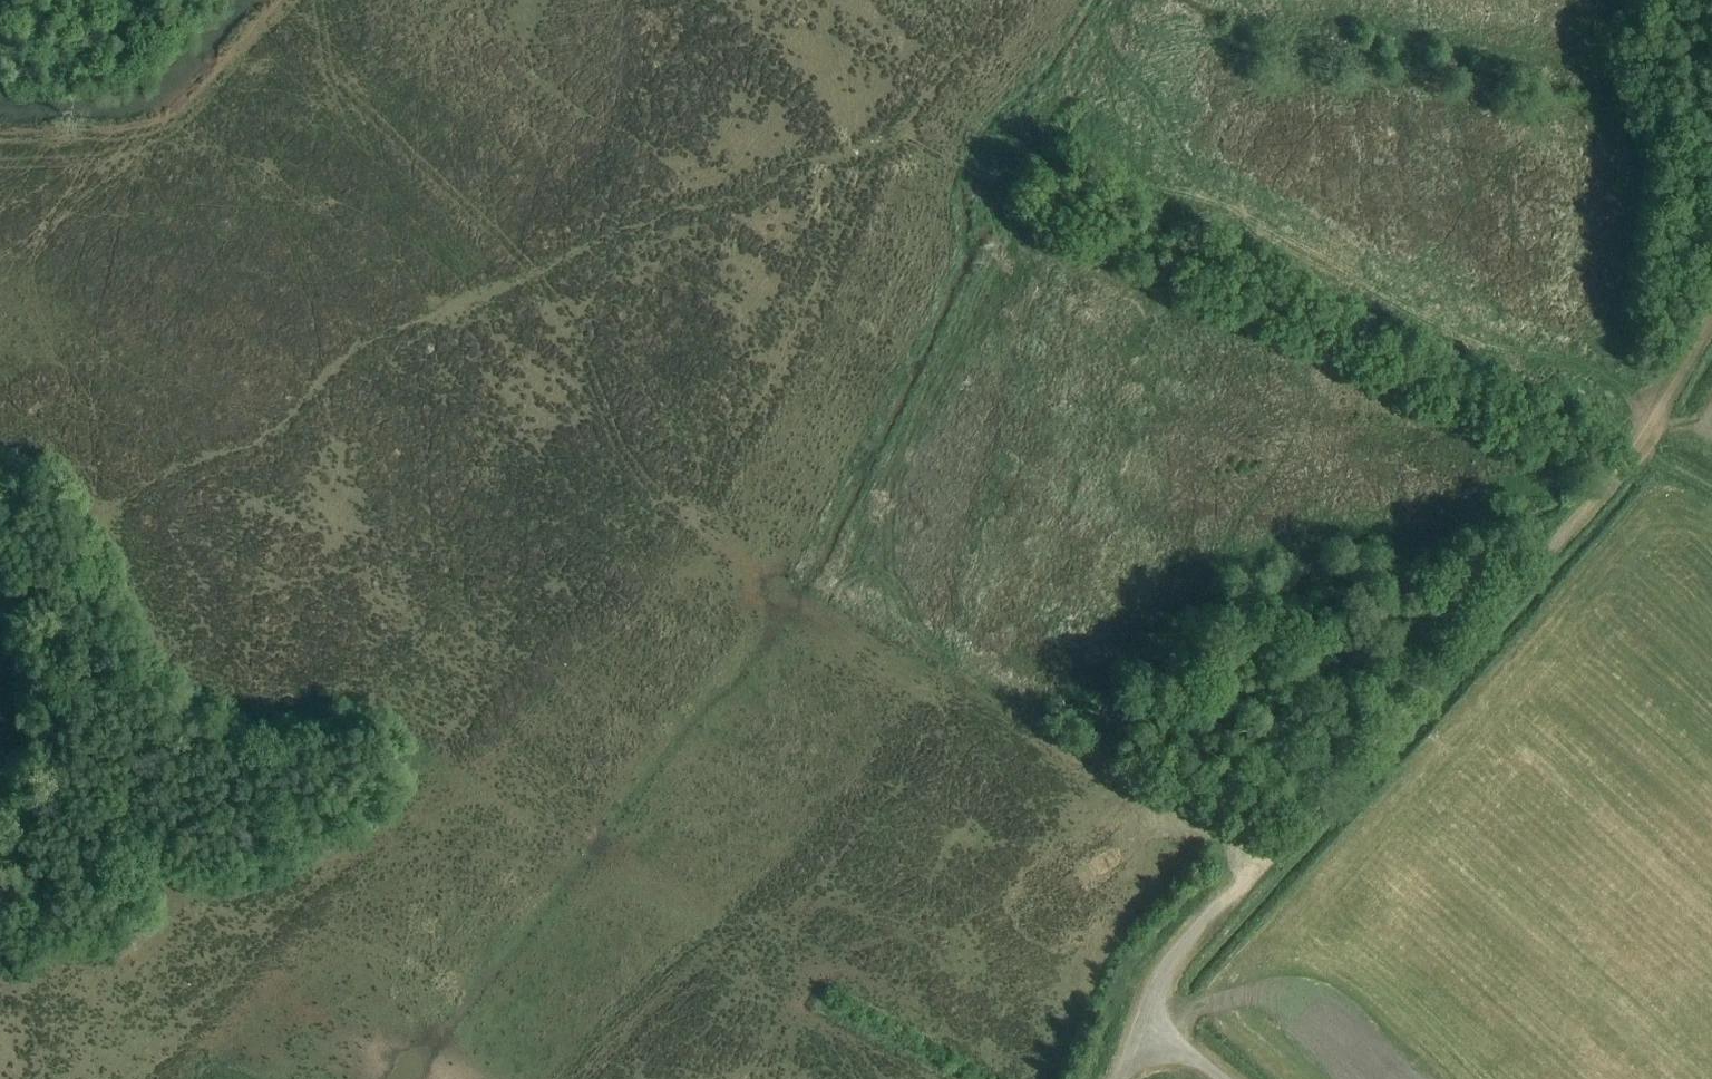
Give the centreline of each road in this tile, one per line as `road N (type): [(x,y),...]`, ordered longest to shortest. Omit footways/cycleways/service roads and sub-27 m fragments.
road 1 (track): [(1156,1050),(1155,988),(1163,971),(1658,436),(1711,338)]
road 2 (unclassified): [(1118,1078),(1139,1054),(1156,1050),(1194,1058),(1220,1078)]

